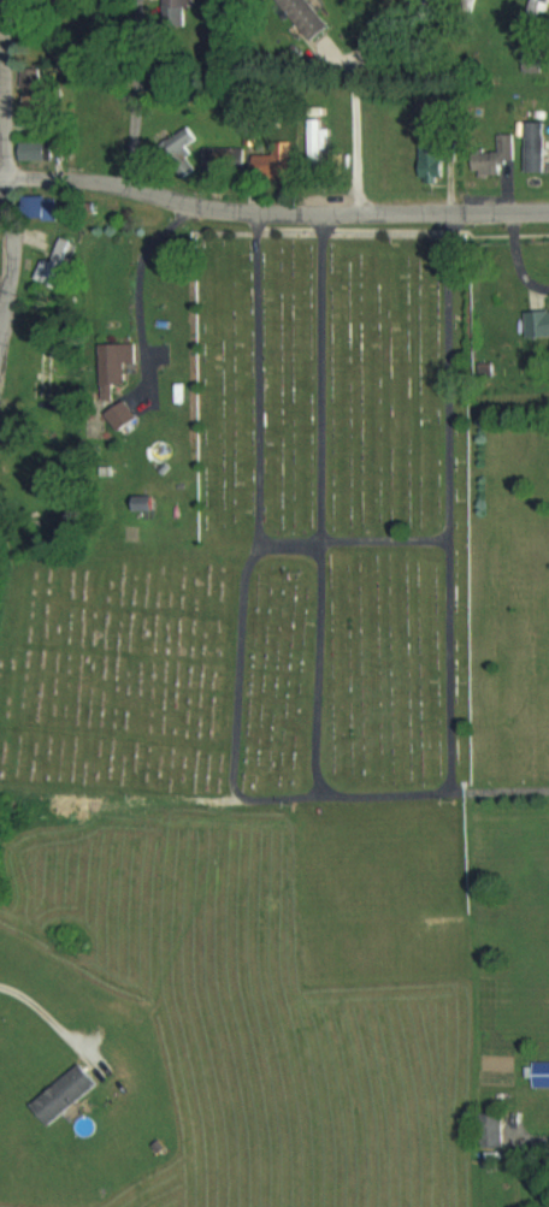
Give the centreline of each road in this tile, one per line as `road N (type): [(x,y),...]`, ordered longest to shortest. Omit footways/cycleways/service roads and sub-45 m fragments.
road 1 (residential): [(331,801),(244,805),(224,797),(236,587),(249,552),(247,212)]
road 2 (residential): [(314,214),(307,762),(309,787),(331,801)]
road 3 (residential): [(451,797),(450,214)]
road 4 (residential): [(548,212),(266,214),(94,179),(0,178)]
road 5 (residential): [(0,329),(12,255),(4,0)]
road 6 (residential): [(331,801),(548,794)]
road 7 (residential): [(249,552),(449,543)]
road 8 (residential): [(136,190),(133,0)]

